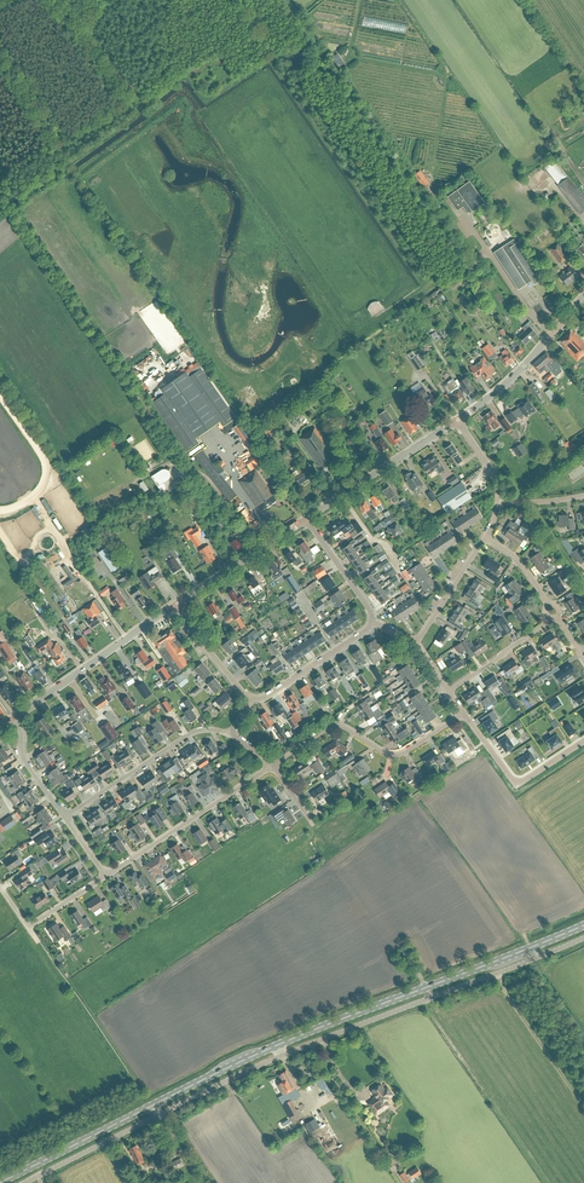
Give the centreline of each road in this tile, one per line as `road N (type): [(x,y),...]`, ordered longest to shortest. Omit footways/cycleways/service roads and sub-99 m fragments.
road 1 (primary): [(583,925),(304,1033),(154,1104)]
road 2 (unclassified): [(159,1115),(276,1058),(583,937)]
road 3 (residential): [(273,765),(337,726),(398,755),(464,714)]
road 4 (residential): [(106,876),(273,765)]
road 5 (tertiary): [(14,717),(178,603)]
road 6 (residential): [(230,734),(188,734),(65,817)]
road 7 (tertiary): [(307,518),(458,420)]
road 8 (primary): [(154,1104),(0,1182)]
road 9 (residential): [(464,714),(517,780),(583,741)]
road 10 (tertiary): [(178,603),(307,518)]
road 11 (unclassified): [(24,1182),(159,1115)]
road 12 (residential): [(372,620),(252,698)]
road 13 (unclassified): [(549,336),(466,220)]
road 14 (residential): [(448,692),(550,617)]
road 15 (residential): [(416,643),(485,537)]
road 16 (tertiary): [(458,420),(549,336)]
road 17 (residential): [(372,620),(307,518)]
road 18 (residential): [(252,698),(178,603)]

